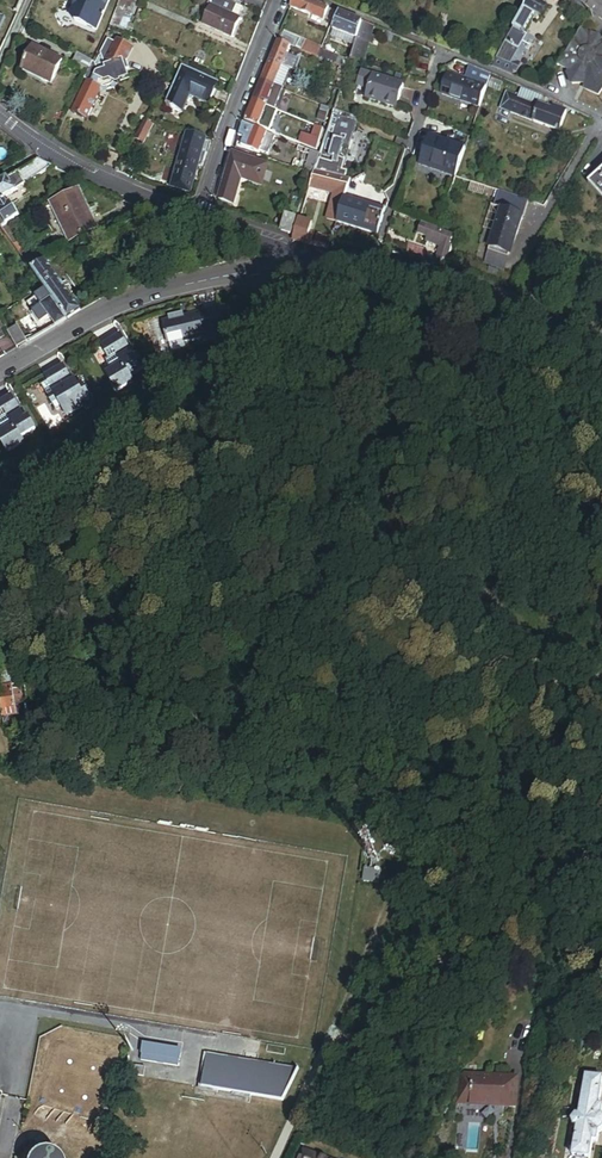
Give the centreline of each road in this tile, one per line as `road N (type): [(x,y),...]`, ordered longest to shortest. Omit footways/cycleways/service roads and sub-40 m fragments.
road 1 (residential): [(0,372),(101,312),(151,293),(306,261)]
road 2 (residential): [(306,261),(403,271),(513,306),(601,353)]
road 3 (residential): [(282,0),(199,217)]
road 4 (residential): [(0,114),(33,140),(199,217)]
road 5 (track): [(330,1042),(395,889)]

